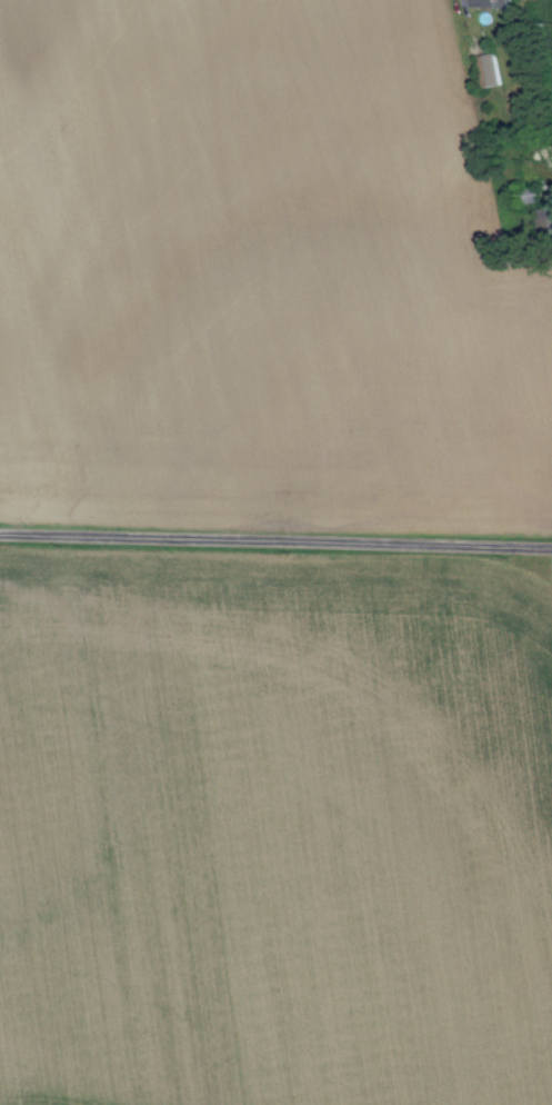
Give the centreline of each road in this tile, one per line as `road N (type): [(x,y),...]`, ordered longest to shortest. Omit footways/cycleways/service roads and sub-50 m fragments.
road 1 (residential): [(551,549),(0,535)]

